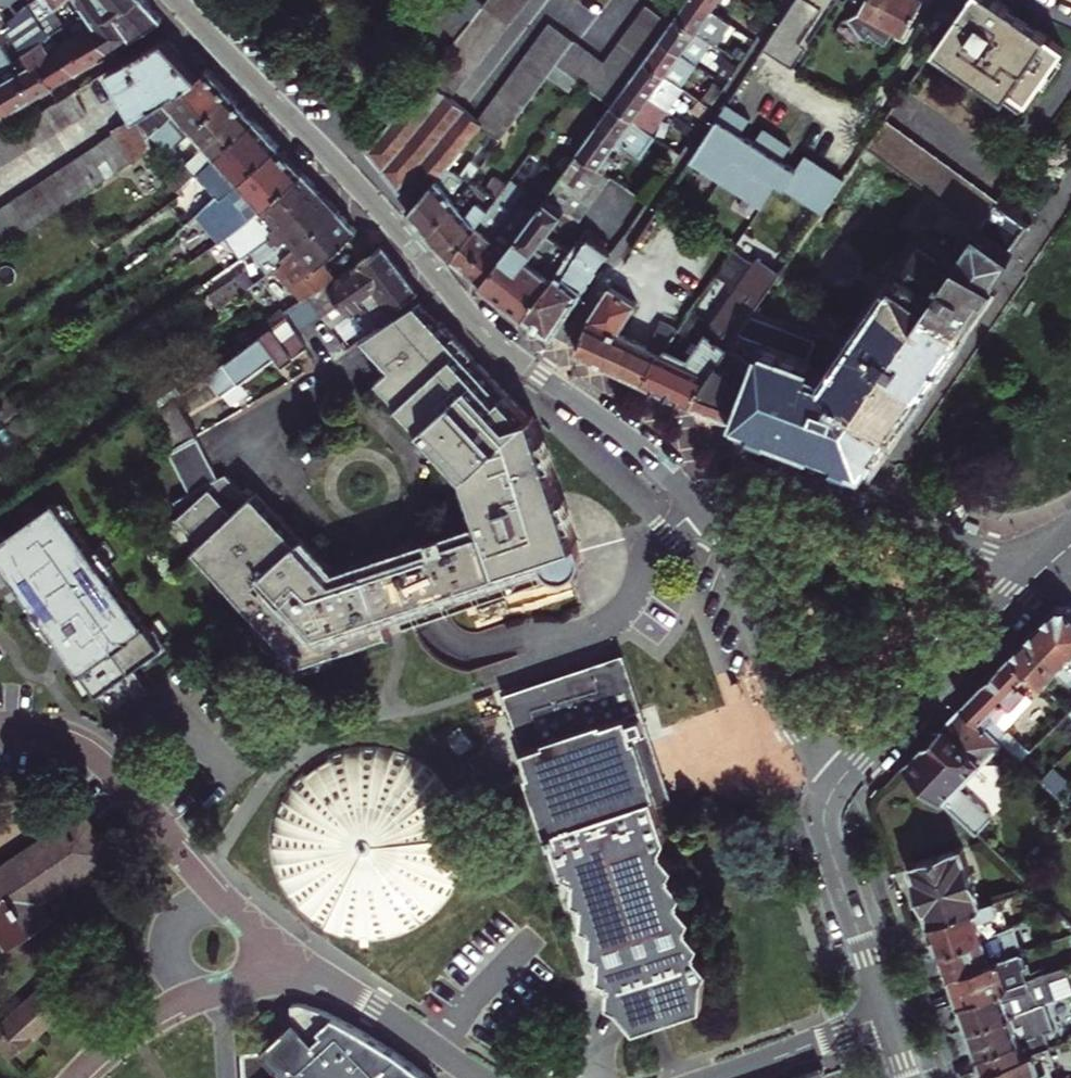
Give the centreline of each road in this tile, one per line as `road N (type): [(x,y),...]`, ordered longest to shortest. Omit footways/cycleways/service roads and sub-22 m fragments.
road 1 (residential): [(176,0),(489,339),(631,443),(700,513)]
road 2 (residential): [(1036,576),(787,479),(751,477),(700,513)]
road 3 (residential): [(700,513),(728,556),(785,714),(840,780)]
road 4 (residential): [(213,893),(97,755),(47,731),(0,726)]
road 5 (residential): [(840,780),(1036,576)]
road 6 (residential): [(840,780),(825,810),(828,847),(887,1021)]
road 7 (residential): [(481,1077),(374,1005),(302,969)]
road 8 (residential): [(887,1021),(719,1077)]
road 9 (residential): [(80,1077),(133,1031),(185,1004)]
road 10 (residential): [(213,893),(174,931),(185,1004)]
road 11 (residential): [(185,1004),(302,969)]

